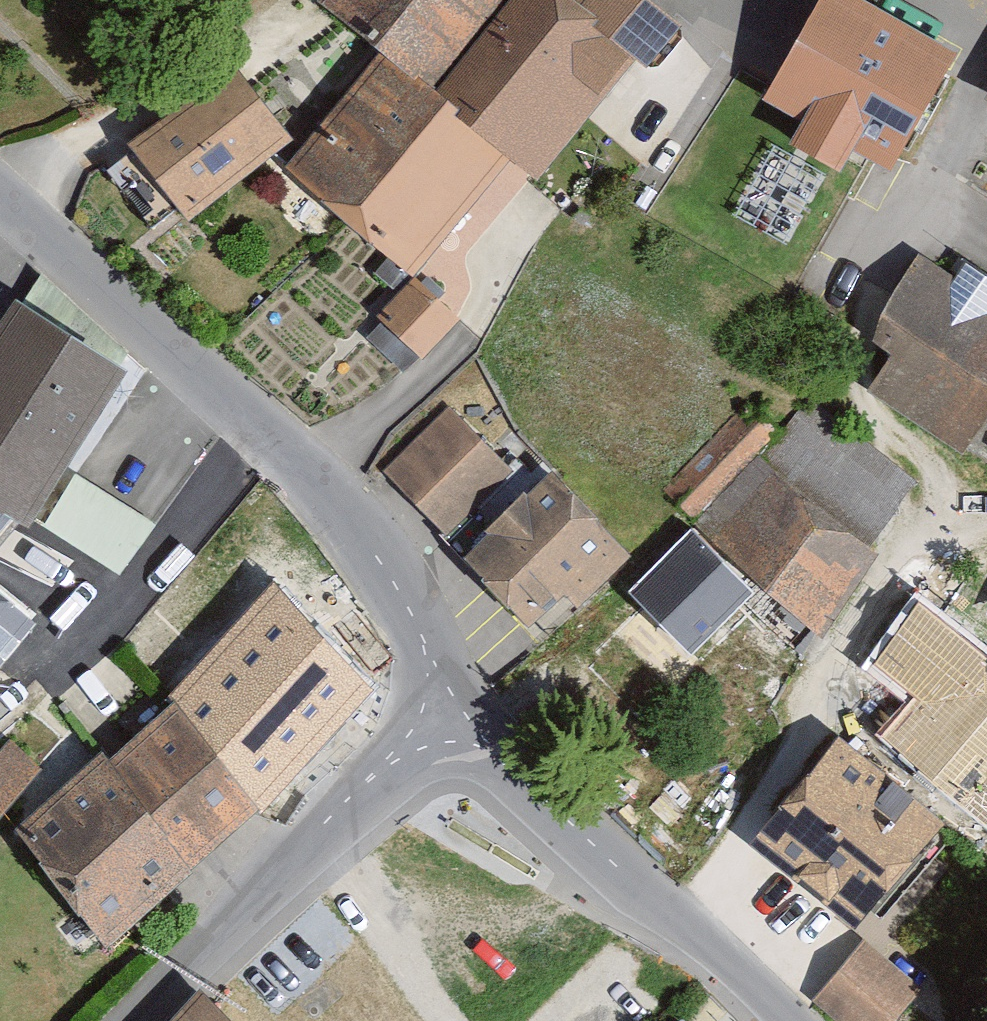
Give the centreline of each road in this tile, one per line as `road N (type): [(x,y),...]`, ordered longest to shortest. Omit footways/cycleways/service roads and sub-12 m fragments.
road 1 (residential): [(0,195),(314,476),(376,555),(455,705)]
road 2 (residential): [(455,705),(517,775),(685,920),(787,1020)]
road 3 (tertiary): [(146,1020),(331,821),(455,705)]
road 4 (unknown): [(864,310),(860,379),(868,408),(933,474),(942,519)]

